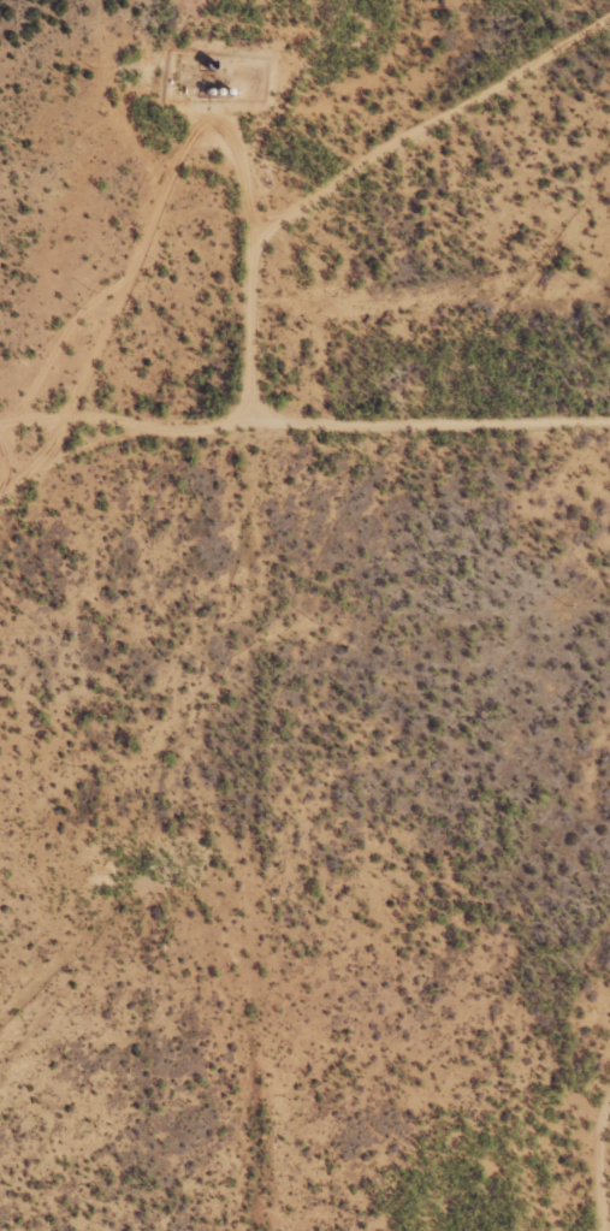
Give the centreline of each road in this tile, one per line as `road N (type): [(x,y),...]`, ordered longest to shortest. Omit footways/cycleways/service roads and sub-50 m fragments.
road 1 (track): [(84,0),(137,106),(235,205),(247,265),(253,437),(239,1230)]
road 2 (track): [(609,444),(0,442)]
road 3 (track): [(609,70),(363,229),(247,265)]
road 4 (track): [(609,1107),(540,1160),(540,1230)]

